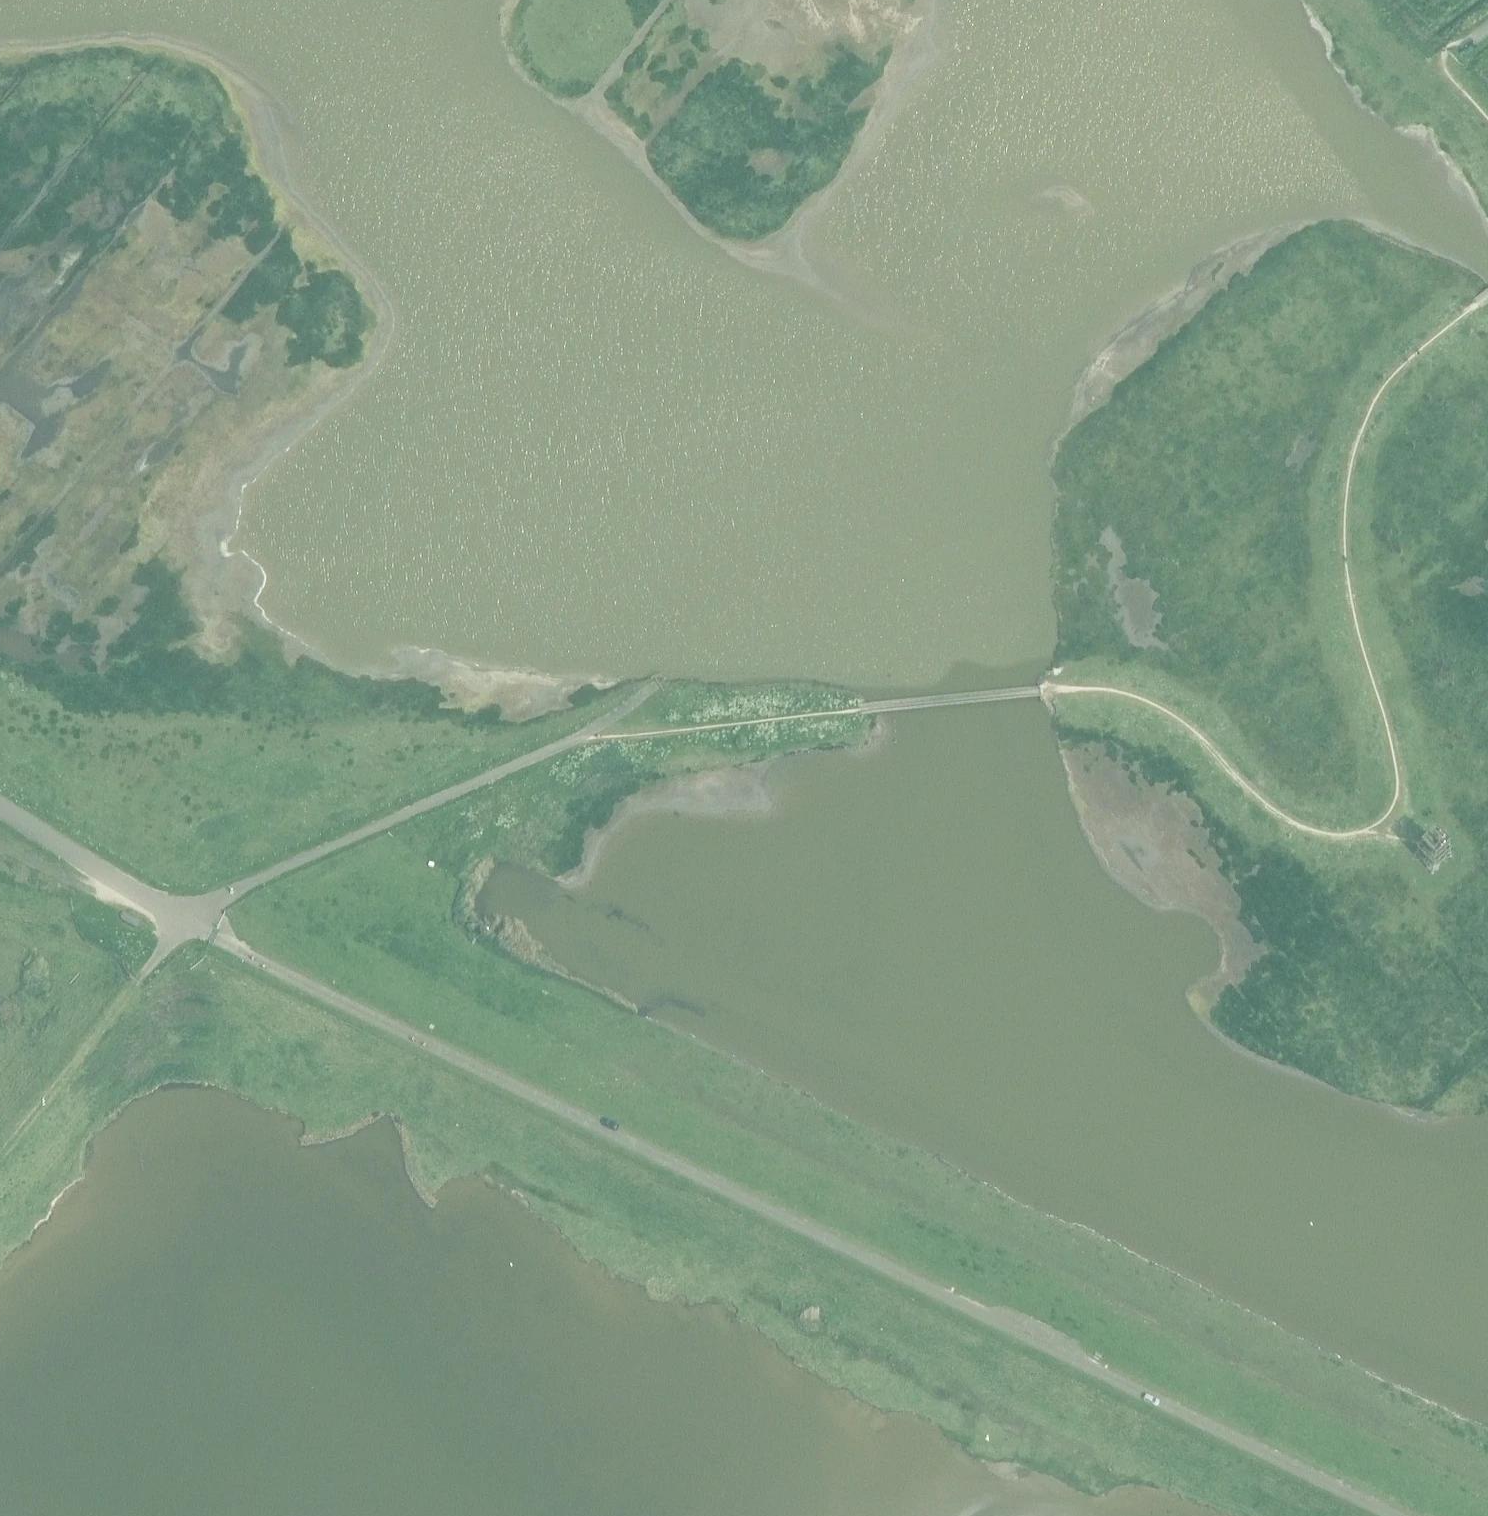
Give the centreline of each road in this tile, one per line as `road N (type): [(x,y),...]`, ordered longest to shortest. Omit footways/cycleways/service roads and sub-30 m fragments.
road 1 (unclassified): [(1396,1515),(183,918)]
road 2 (unclassified): [(183,918),(217,895),(572,739),(650,689)]
road 3 (track): [(0,1156),(137,982)]
road 4 (unclassified): [(183,918),(0,807)]

